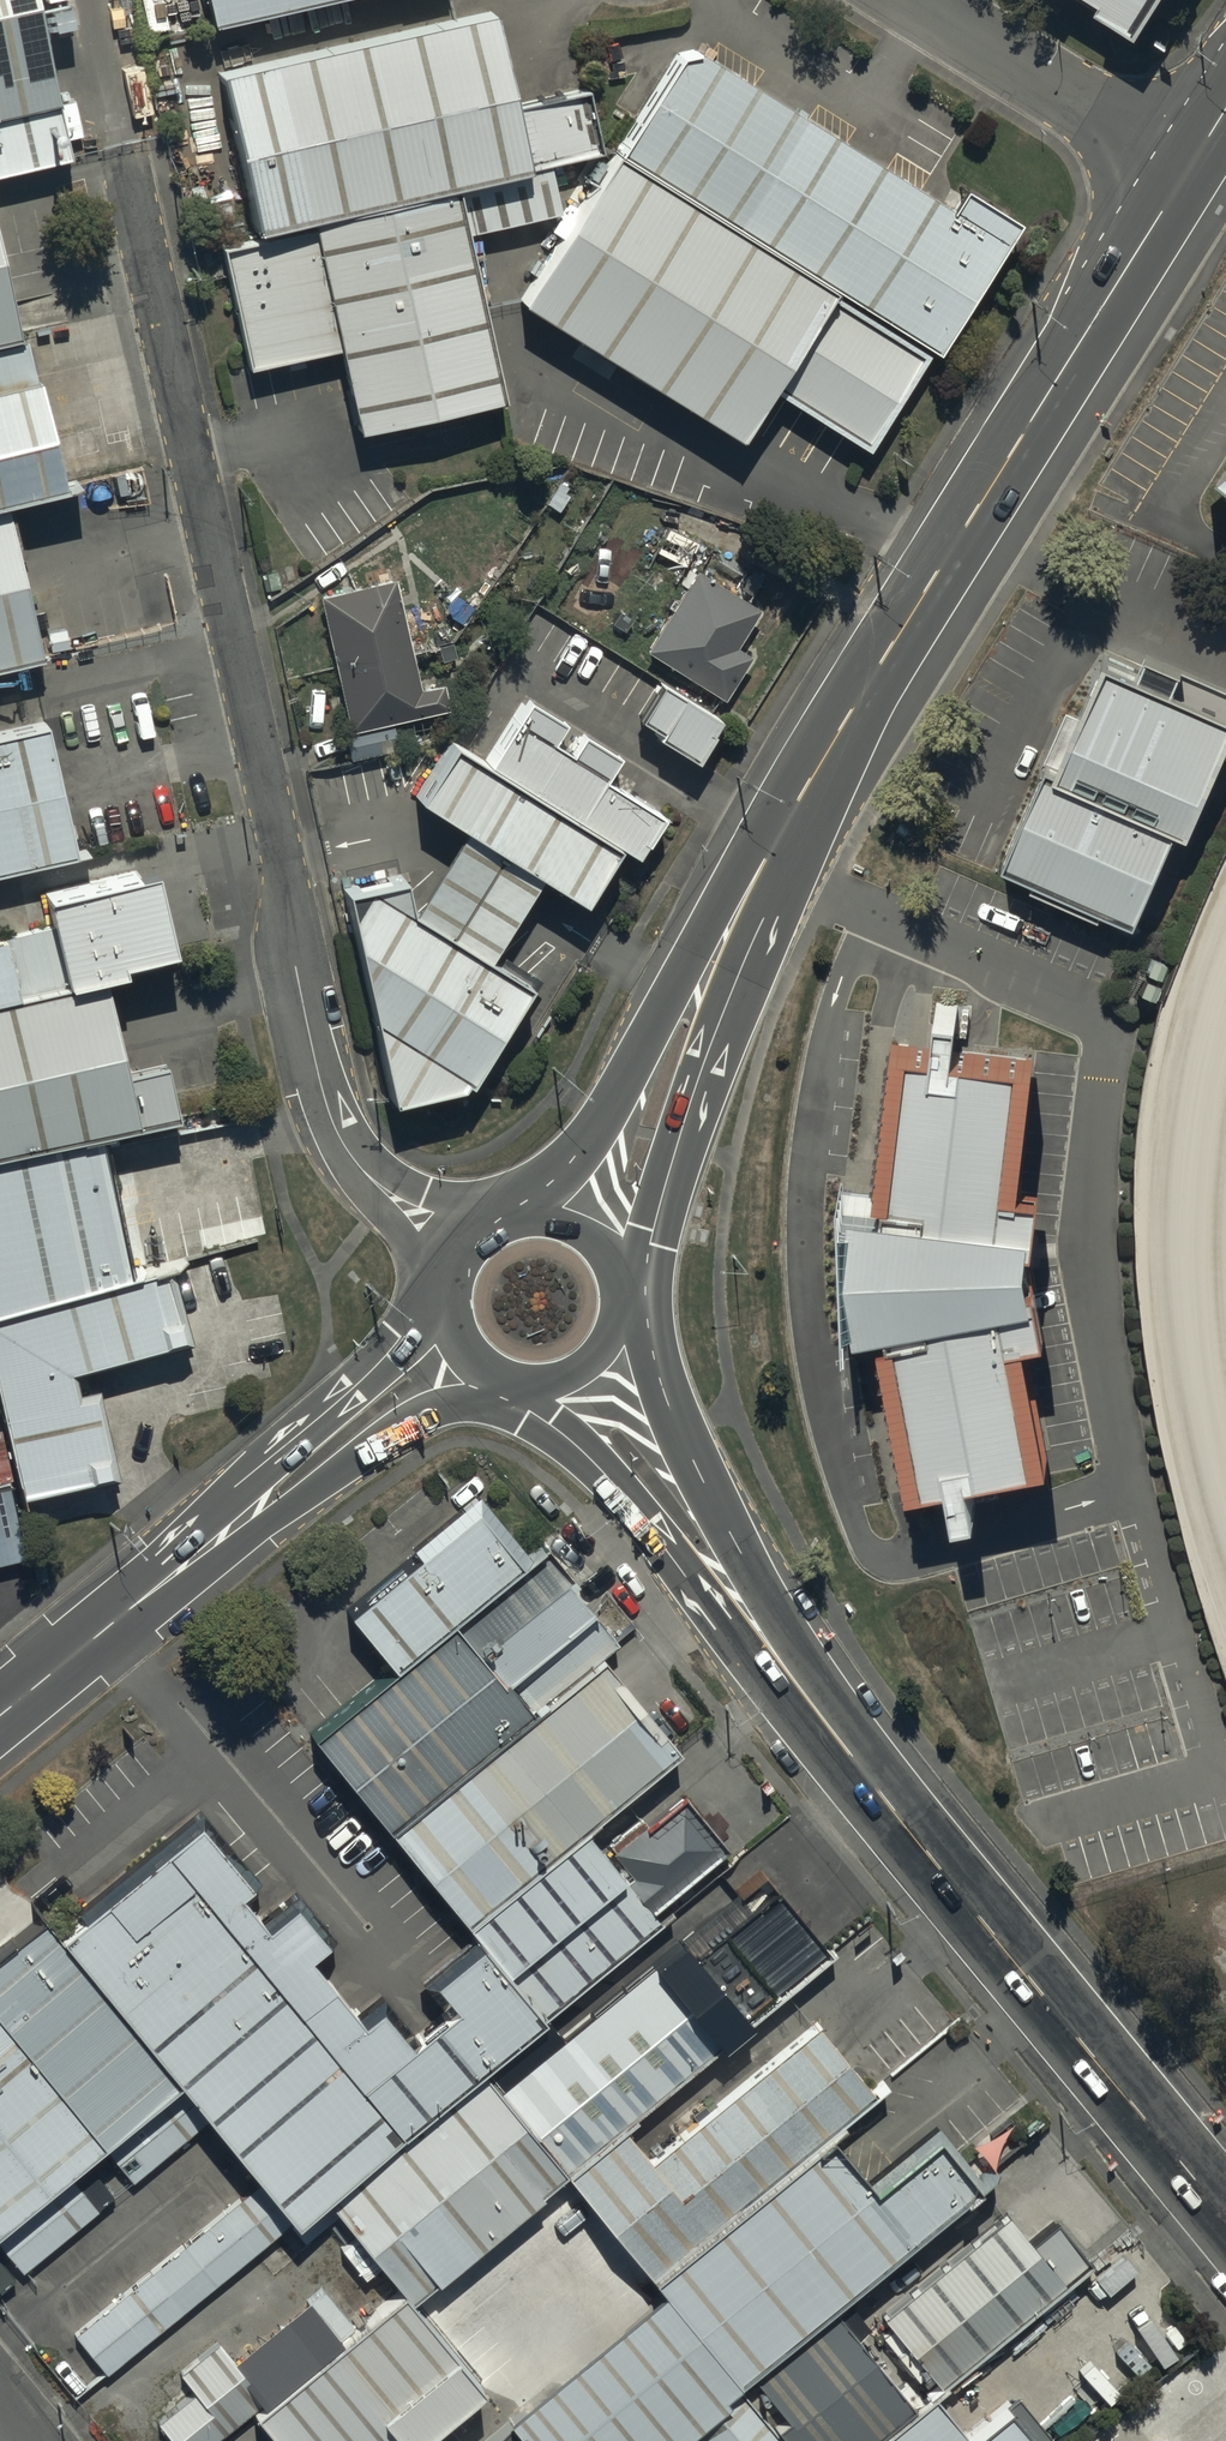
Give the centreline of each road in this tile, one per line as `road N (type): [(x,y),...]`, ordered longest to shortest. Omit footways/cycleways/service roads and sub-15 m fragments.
road 1 (unclassified): [(462,1258),(363,1172),(344,1149),(322,1091),(292,949),(286,859),(136,163)]
road 2 (secondary): [(694,993),(857,694),(1191,167)]
road 3 (secondary): [(737,1607),(1053,2009),(1225,2208)]
road 4 (secondary): [(523,1380),(390,1428),(280,1511),(237,1523)]
road 5 (secondary): [(237,1523),(251,1470),(356,1385),(452,1292)]
road 6 (unclassified): [(1191,167),(919,0)]
road 7 (secondary): [(694,993),(709,1038),(650,1230),(619,1290)]
road 8 (secondary): [(737,1607),(687,1578),(523,1380)]
road 9 (secondary): [(612,1331),(739,1551),(737,1607)]
road 10 (secondary): [(0,1711),(237,1523)]
road 11 (secondary): [(511,1218),(607,1108),(650,1024),(694,993)]
road 12 (secondary): [(511,1218),(554,1216),(593,1235),(619,1290)]
road 13 (secondary): [(523,1380),(467,1349),(452,1292)]

